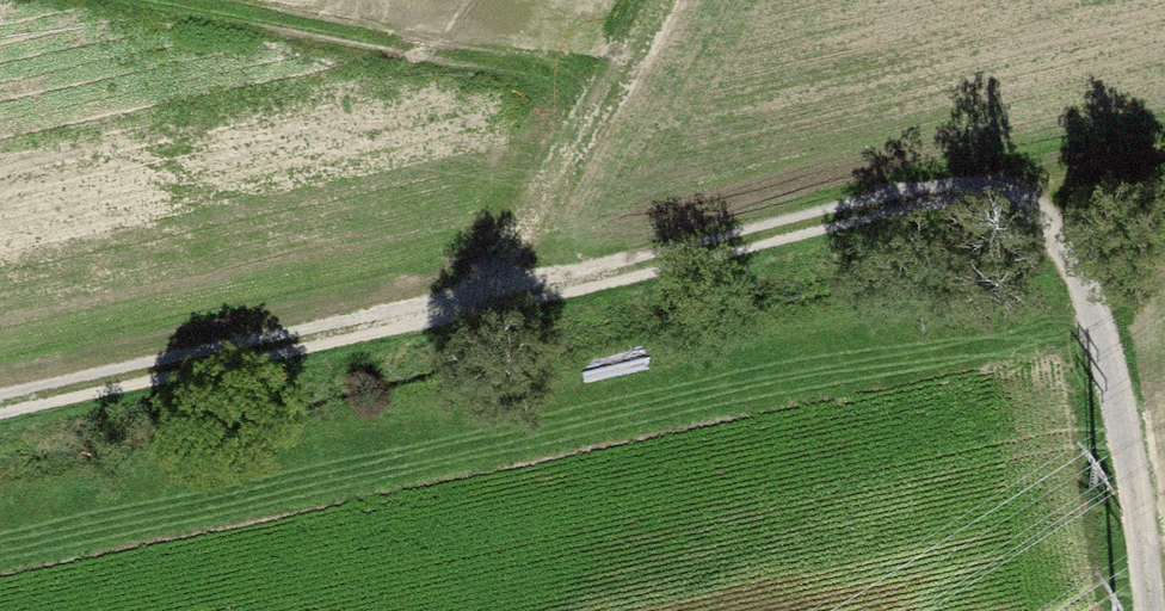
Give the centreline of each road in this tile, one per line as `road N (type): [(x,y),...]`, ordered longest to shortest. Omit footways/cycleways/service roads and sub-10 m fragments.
road 1 (track): [(0,402),(1064,177)]
road 2 (track): [(1064,177),(1139,398),(1164,597)]
road 3 (track): [(477,302),(662,0)]

